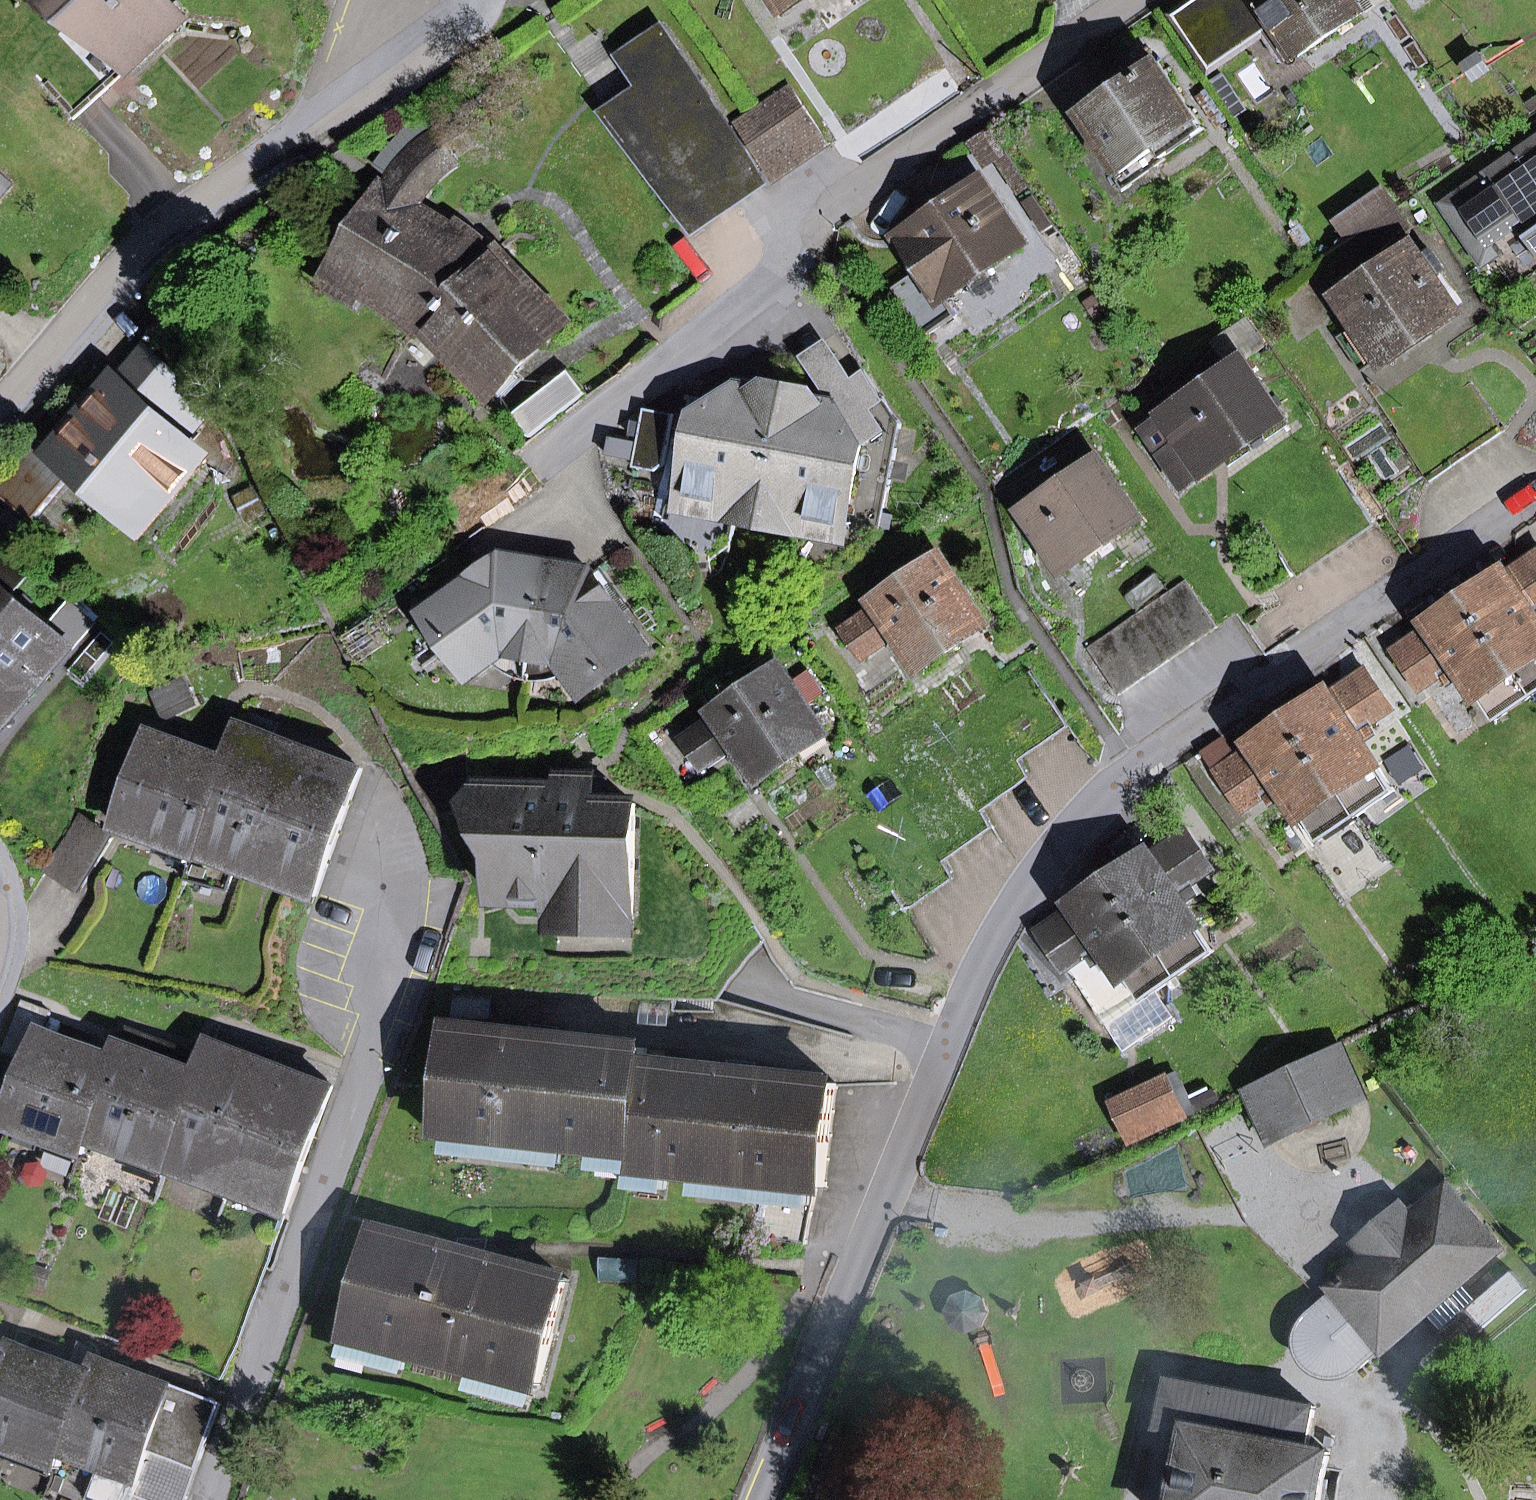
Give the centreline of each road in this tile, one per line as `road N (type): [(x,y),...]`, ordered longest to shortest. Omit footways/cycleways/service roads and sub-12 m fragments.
road 1 (residential): [(1535,489),(1133,766),(1040,865),(970,984),(767,1499)]
road 2 (residential): [(1138,0),(808,226),(761,286),(531,469)]
road 3 (residential): [(478,0),(461,23),(169,227),(0,412)]

